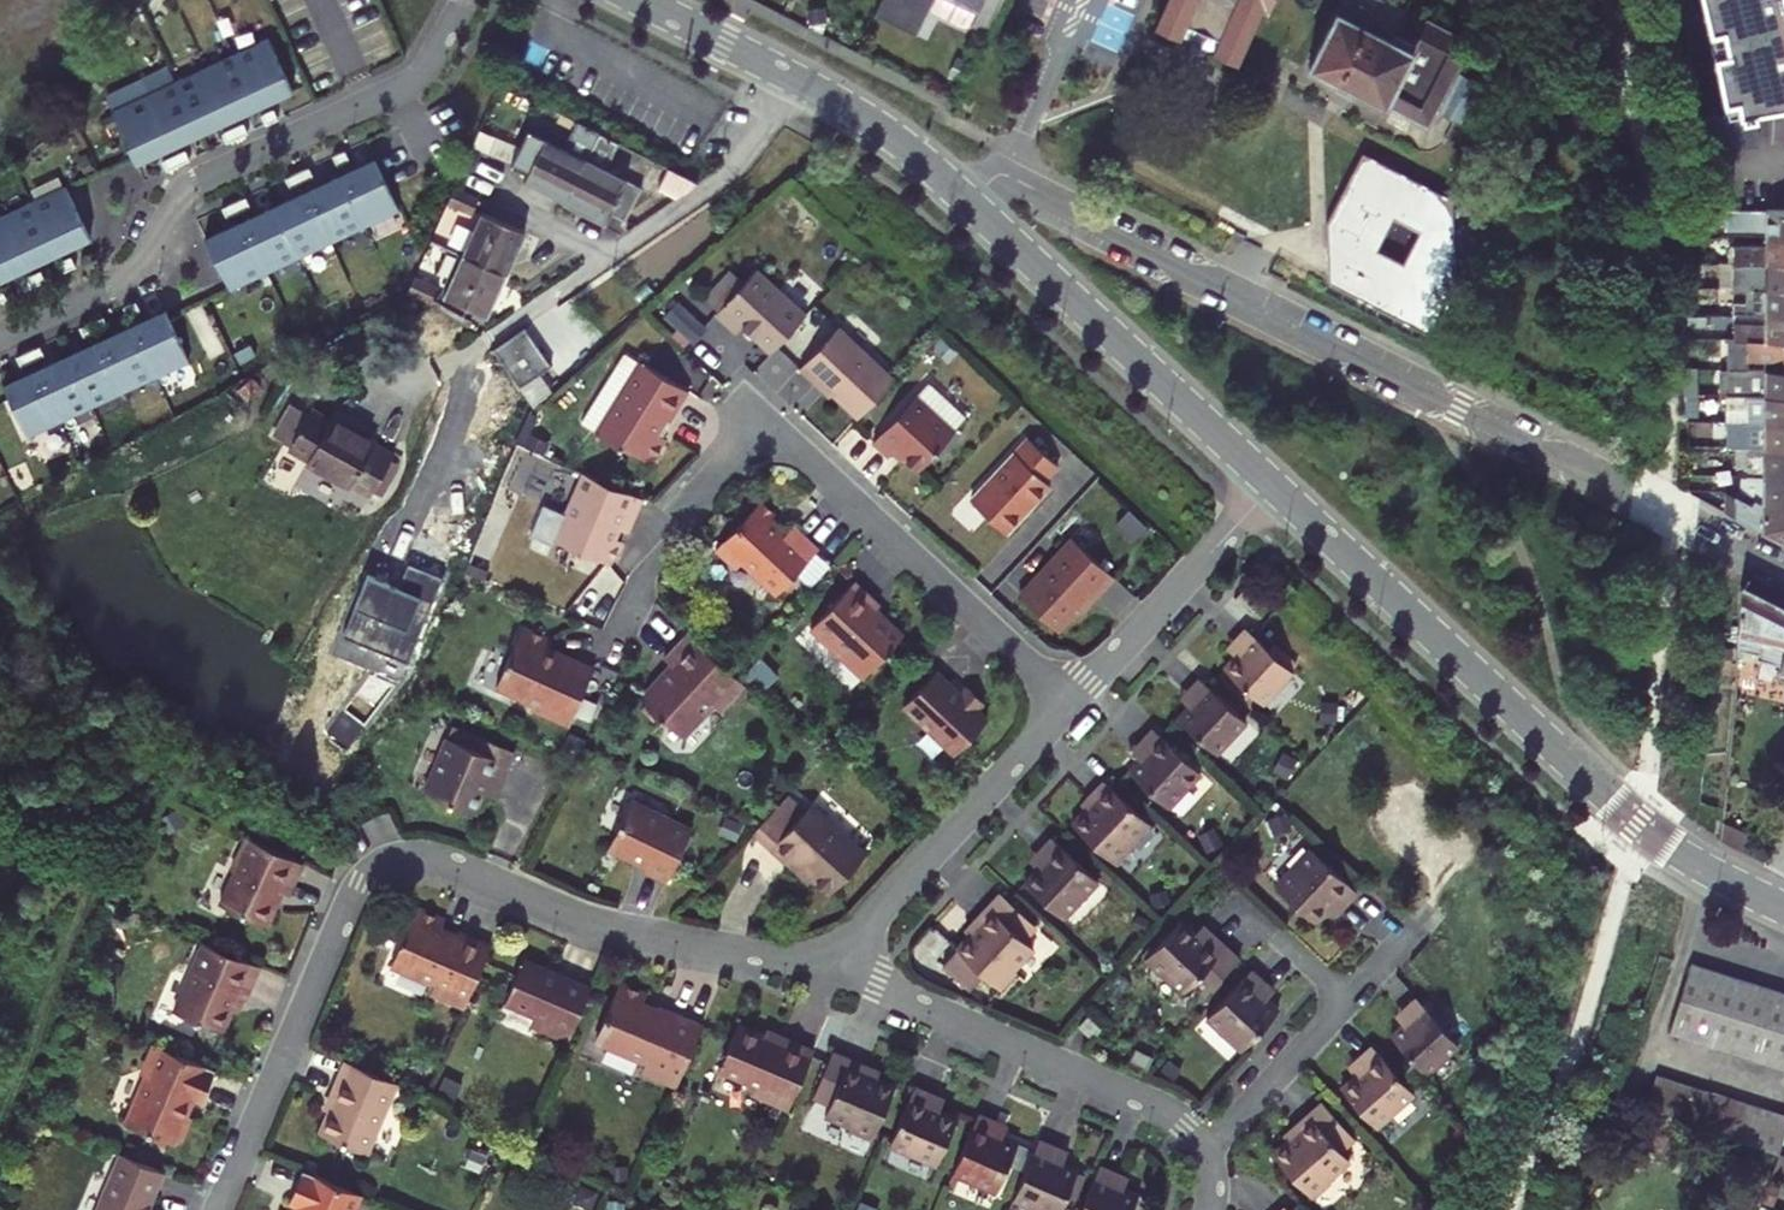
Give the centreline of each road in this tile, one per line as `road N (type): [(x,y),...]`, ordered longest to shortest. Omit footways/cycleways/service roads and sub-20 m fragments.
road 1 (residential): [(829,965),(611,927),(434,857),(384,861),(358,884),(219,1209)]
road 2 (residential): [(1636,495),(1009,177),(970,203)]
road 3 (tertiary): [(1273,487),(1655,837),(1783,908)]
road 4 (residential): [(0,338),(133,273),(198,184),(422,78),(464,0)]
road 5 (residential): [(1206,1147),(1160,1108),(829,965)]
road 6 (tertiary): [(970,203),(1273,487)]
road 7 (residential): [(766,427),(1066,704)]
road 8 (unclassified): [(790,78),(762,135),(720,183),(489,340)]
road 9 (residential): [(829,965),(1066,704)]
road 10 (residential): [(1066,704),(1273,487)]
road 11 (residential): [(1206,1147),(1416,934)]
road 12 (residential): [(623,619),(672,532),(766,427)]
road 13 (tertiary): [(970,203),(886,132),(790,78)]
road 14 (tertiary): [(790,78),(640,0)]

